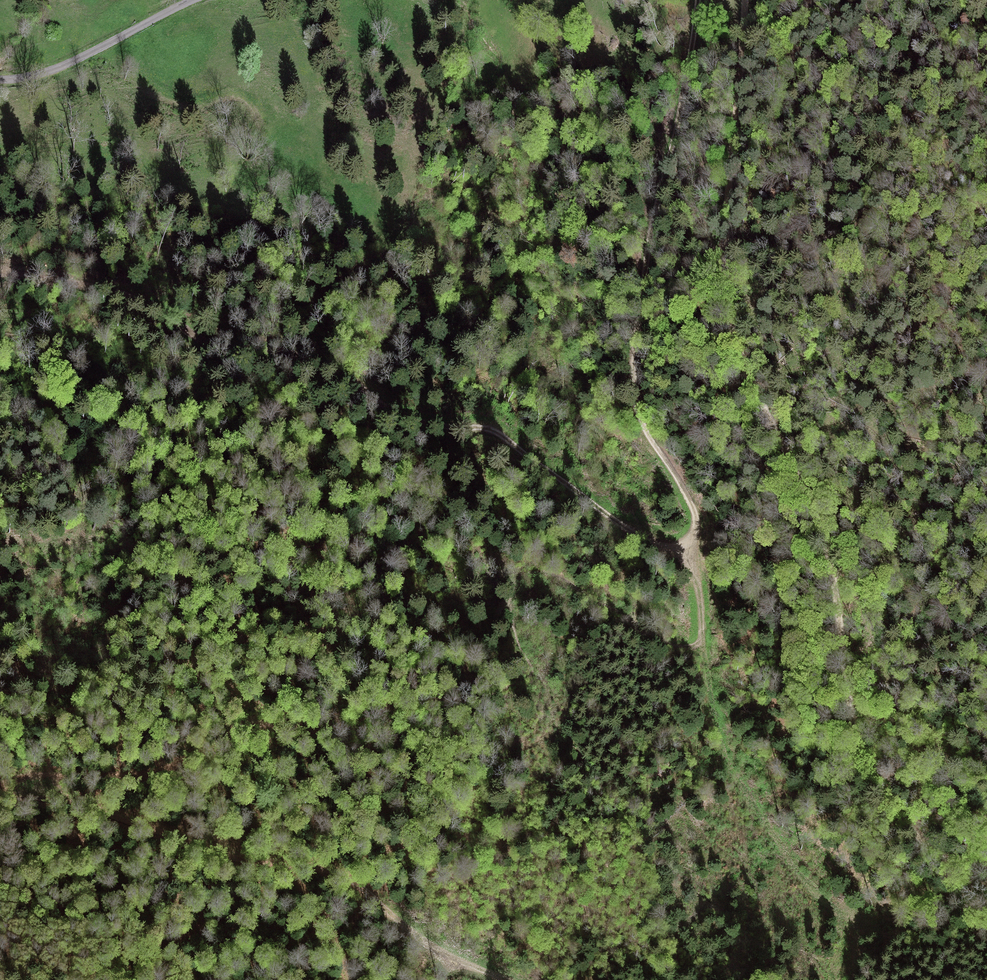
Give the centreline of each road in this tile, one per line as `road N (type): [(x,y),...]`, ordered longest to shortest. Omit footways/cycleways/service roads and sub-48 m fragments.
road 1 (track): [(744,0),(724,253),(737,345),(827,542),(851,711),(874,777),(928,845),(986,865)]
road 2 (track): [(0,271),(122,294),(217,349),(299,357),(408,420),(498,432),(615,519),(663,548),(686,546)]
road 3 (track): [(698,0),(646,260),(634,378),(642,421),(695,514),(686,546)]
road 4 (track): [(0,799),(78,804),(238,859),(332,873),(432,948),(504,979)]
road 5 (track): [(339,731),(258,726),(158,773),(35,776),(0,787)]
road 6 (track): [(703,640),(732,770),(843,923)]
road 7 (track): [(201,398),(88,339),(0,309)]
road 8 (unclassified): [(192,0),(58,69),(0,79)]
road 9 (track): [(346,979),(321,908),(288,866)]

